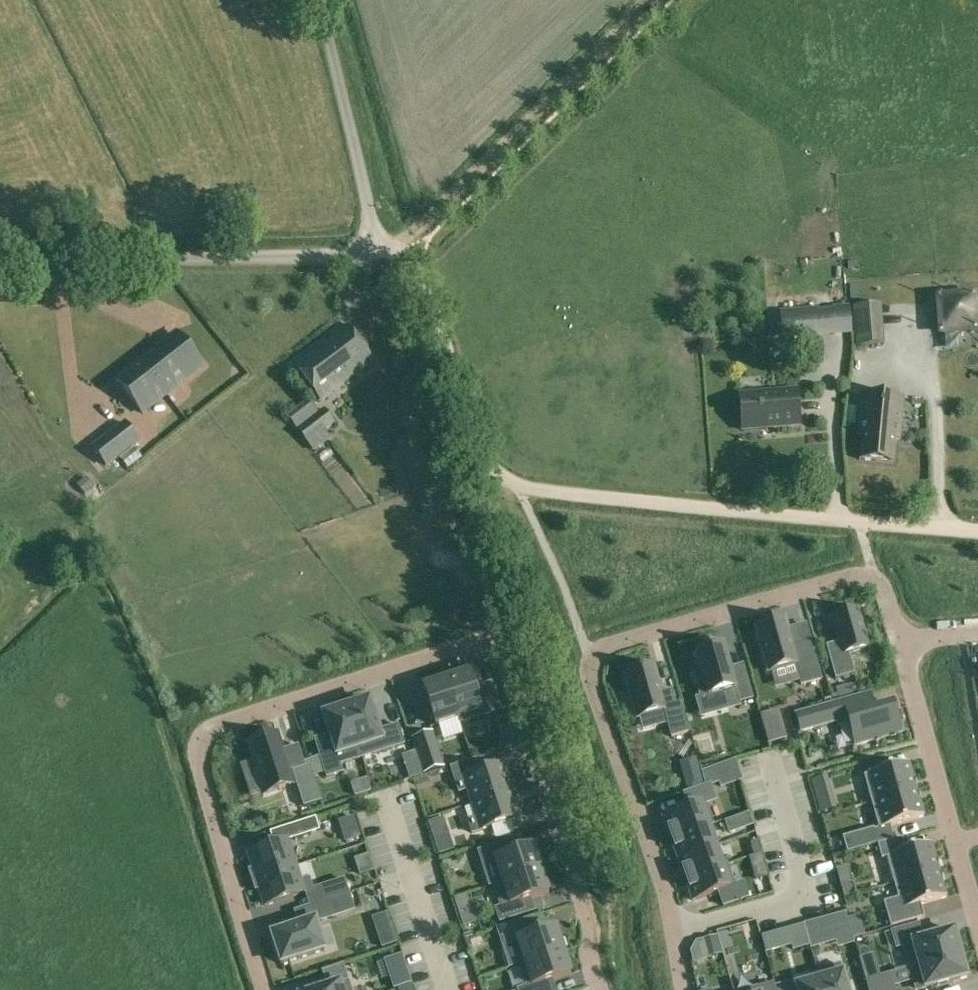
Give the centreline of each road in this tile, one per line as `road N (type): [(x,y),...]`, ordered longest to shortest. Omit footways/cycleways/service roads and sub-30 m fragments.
road 1 (residential): [(598,989),(589,963),(591,921),(506,668),(483,647),(468,645),(219,724),(206,735),(199,762),(267,989)]
road 2 (track): [(977,533),(520,490),(480,456),(407,254)]
road 3 (residential): [(899,640),(886,592),(862,576),(595,651),(591,672),(657,862),(685,989)]
road 4 (unclassified): [(0,260),(395,246),(407,254)]
road 5 (track): [(658,0),(395,246)]
road 6 (residential): [(899,640),(977,923)]
road 7 (track): [(349,0),(422,242)]

